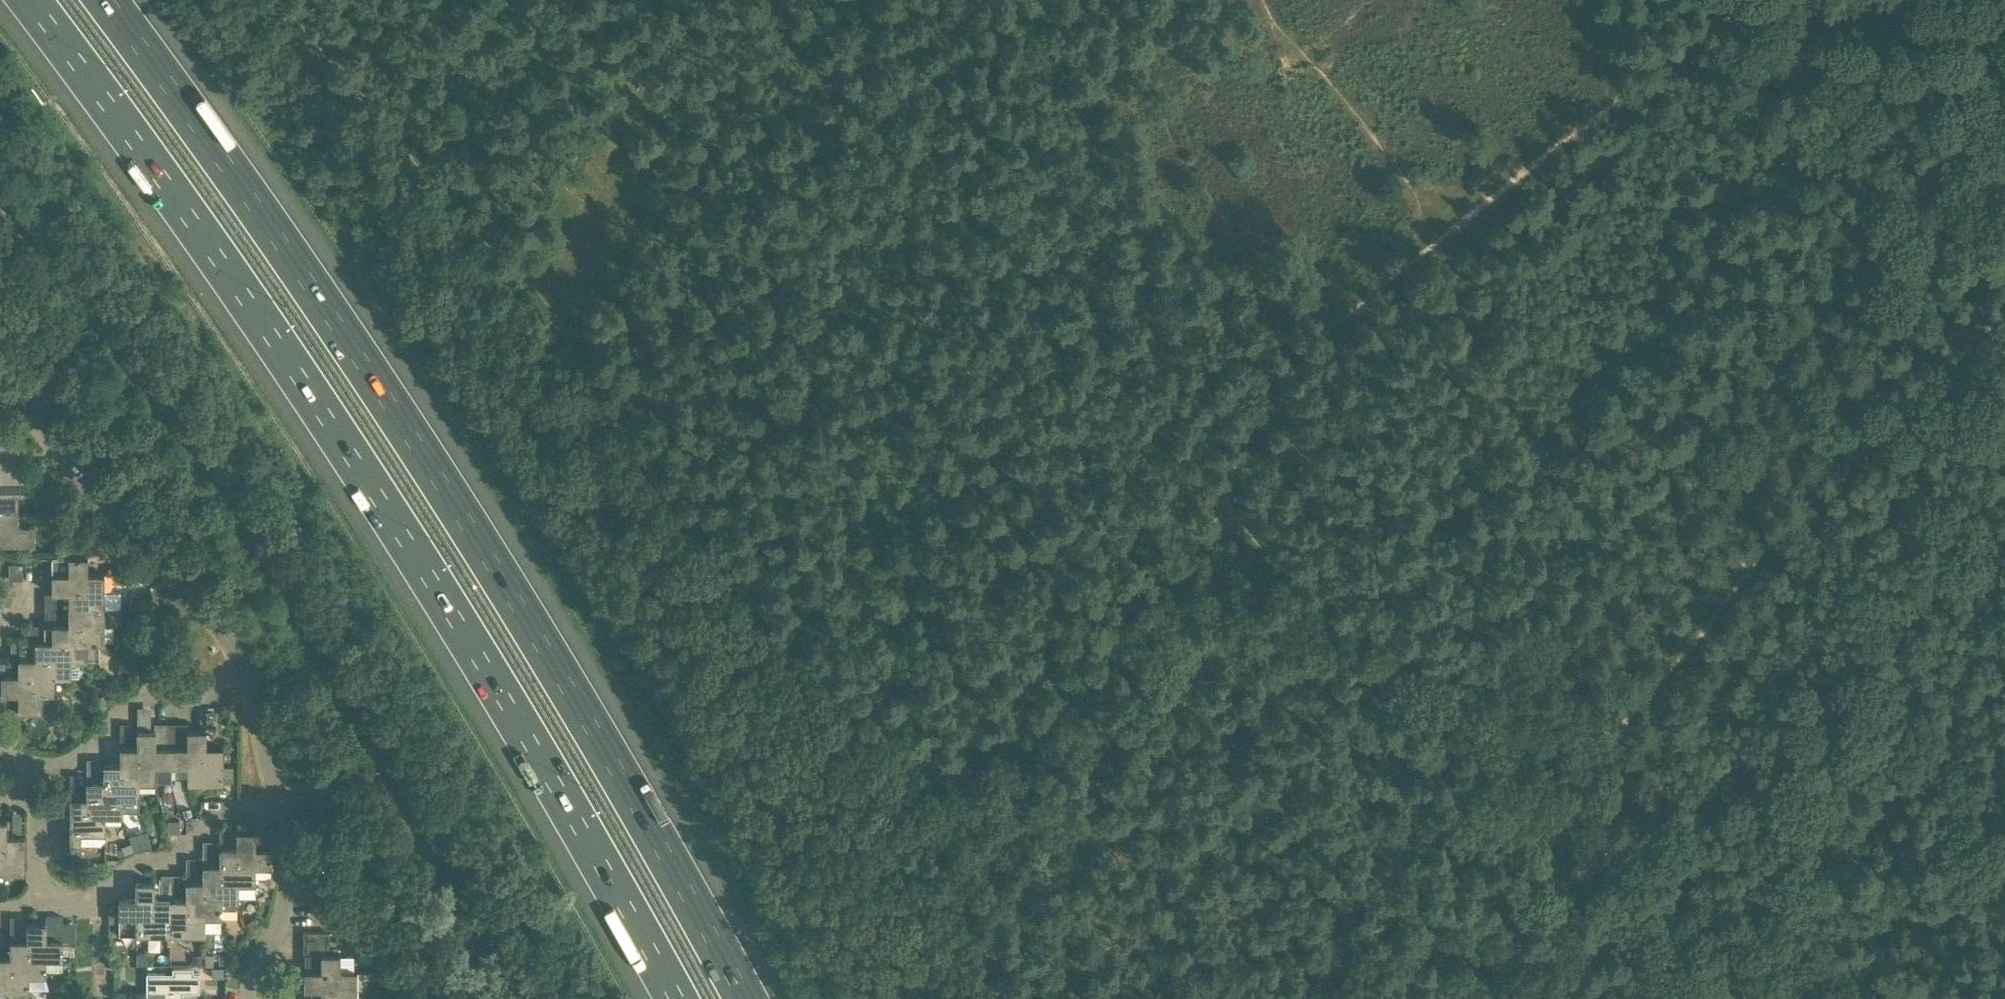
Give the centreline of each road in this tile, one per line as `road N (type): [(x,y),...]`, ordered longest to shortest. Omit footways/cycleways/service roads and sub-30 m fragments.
road 1 (track): [(1726,3),(1681,59),(1394,279),(1334,334),(1242,447),(1226,507),(1262,553),(1516,788),(1564,811),(1771,998)]
road 2 (motorway): [(23,0),(337,442),(669,998)]
road 3 (motorway): [(750,998),(454,496),(312,280),(110,0)]
road 4 (track): [(1564,811),(1593,758),(1755,566),(2004,311)]
road 5 (residential): [(246,668),(222,626),(0,375)]
road 6 (track): [(1723,0),(2004,247)]
road 7 (residential): [(39,902),(83,901),(129,865),(181,852),(214,816),(280,801)]
road 8 (residential): [(35,776),(74,757),(140,694),(214,690),(246,668)]
road 9 (residential): [(247,998),(288,891),(280,801)]
road 10 (residential): [(280,801),(246,668)]
road 11 (residential): [(39,902),(35,776)]

